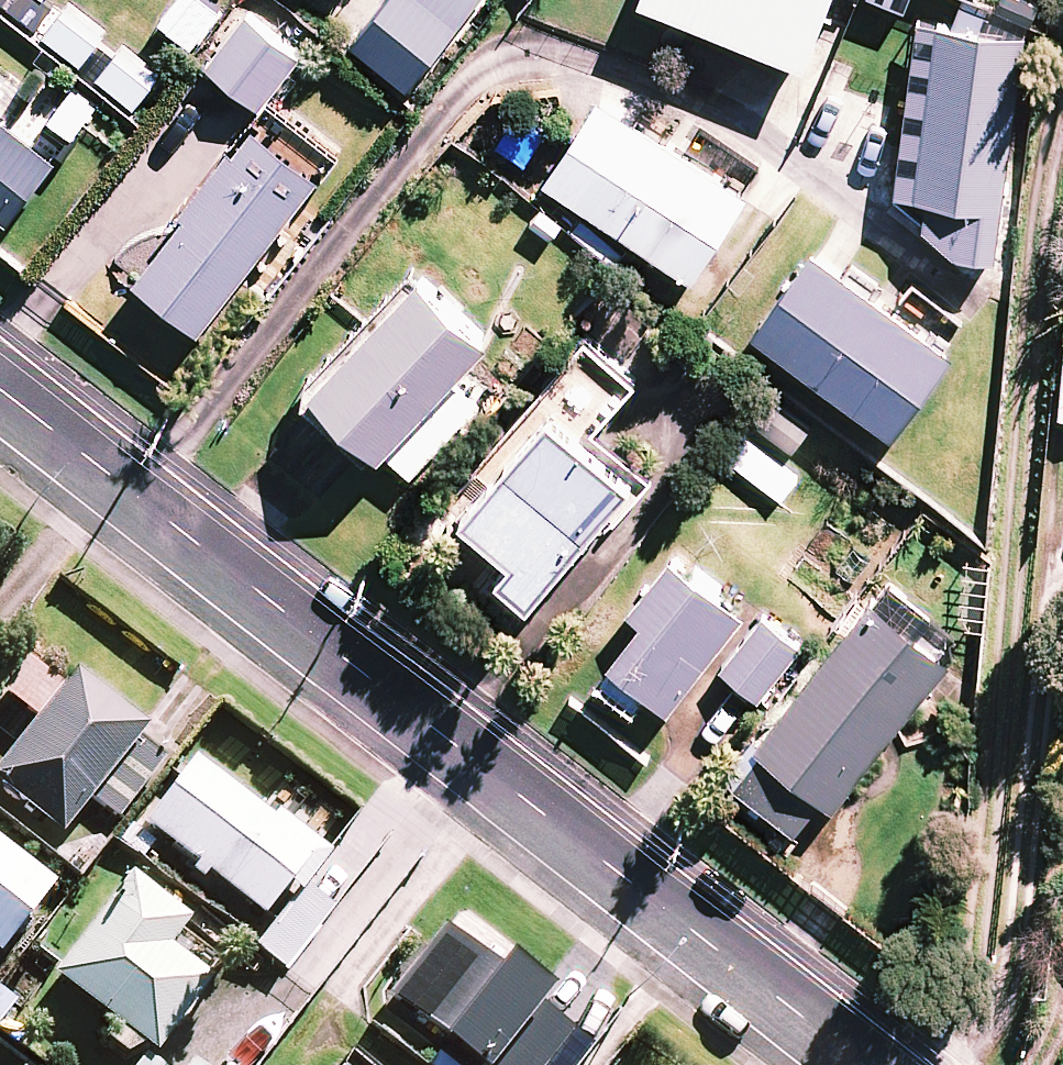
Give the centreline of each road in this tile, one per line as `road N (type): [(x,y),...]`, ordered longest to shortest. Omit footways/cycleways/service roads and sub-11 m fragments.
road 1 (tertiary): [(0,389),(863,1064)]

